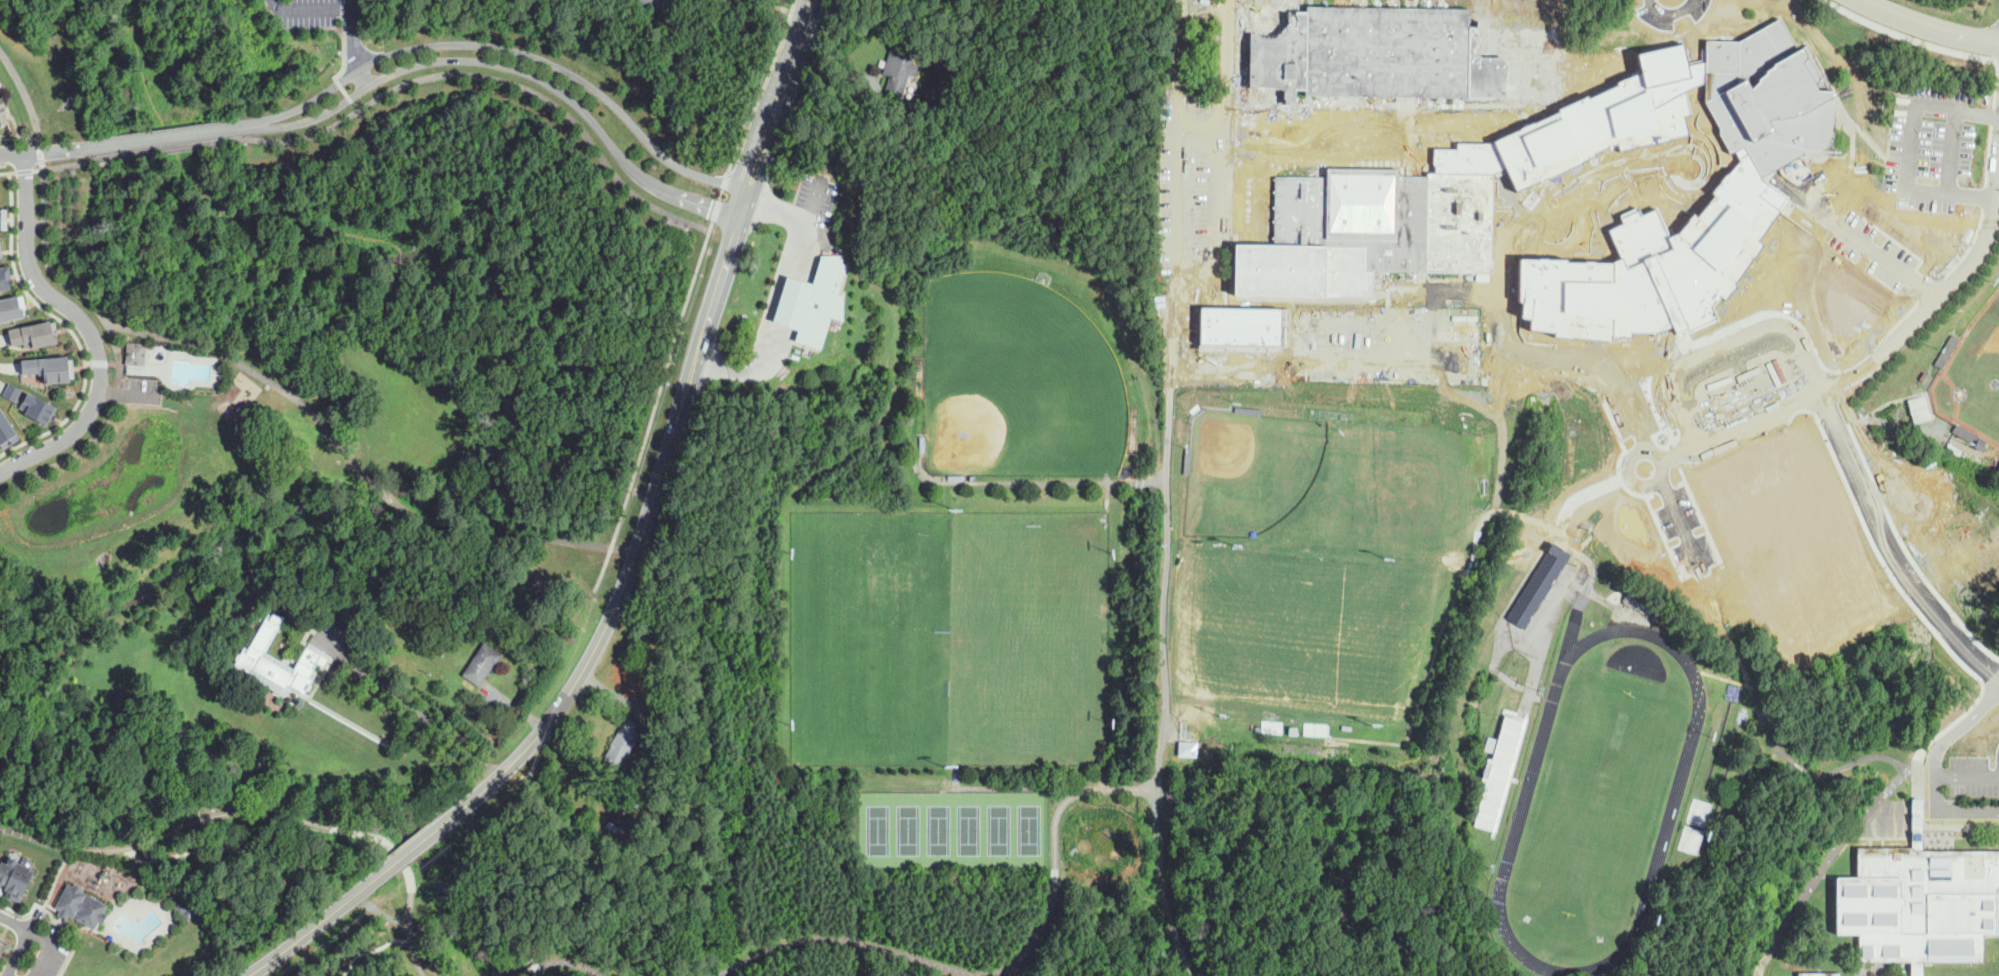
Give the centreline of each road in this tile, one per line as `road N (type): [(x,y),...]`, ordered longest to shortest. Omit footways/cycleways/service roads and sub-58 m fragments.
road 1 (secondary): [(436,829),(524,754),(605,633),(748,189)]
road 2 (residential): [(748,189),(667,160),(594,86),(549,62),(479,45),(435,44),(380,57),(307,106),(246,126)]
road 3 (residential): [(246,126),(315,118),(408,66),(499,63),(552,85),(631,171),(659,190),(739,217)]
road 4 (residential): [(24,153),(29,264),(89,328),(101,378),(89,416),(71,435),(0,473)]
road 5 (secondary): [(748,189),(810,0)]
road 6 (track): [(1159,788),(1156,849),(1173,927),(1197,975)]
road 7 (secondary): [(254,975),(383,872)]
road 8 (residential): [(246,126),(103,146)]
road 9 (tertiary): [(1998,42),(1864,0)]

